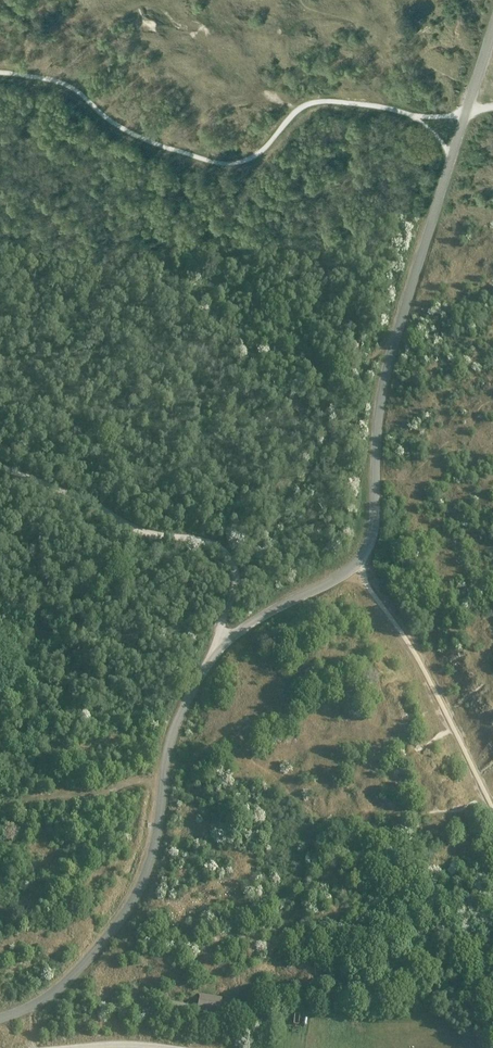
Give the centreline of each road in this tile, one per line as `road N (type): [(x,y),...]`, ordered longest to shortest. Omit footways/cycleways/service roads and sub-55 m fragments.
road 1 (unclassified): [(0,1018),(58,989),(127,909),(152,852),(172,735),(210,661),(237,632),(337,578),(365,552),(388,361),(492,25)]
road 2 (track): [(223,645),(234,573),(217,546),(141,531),(0,465)]

